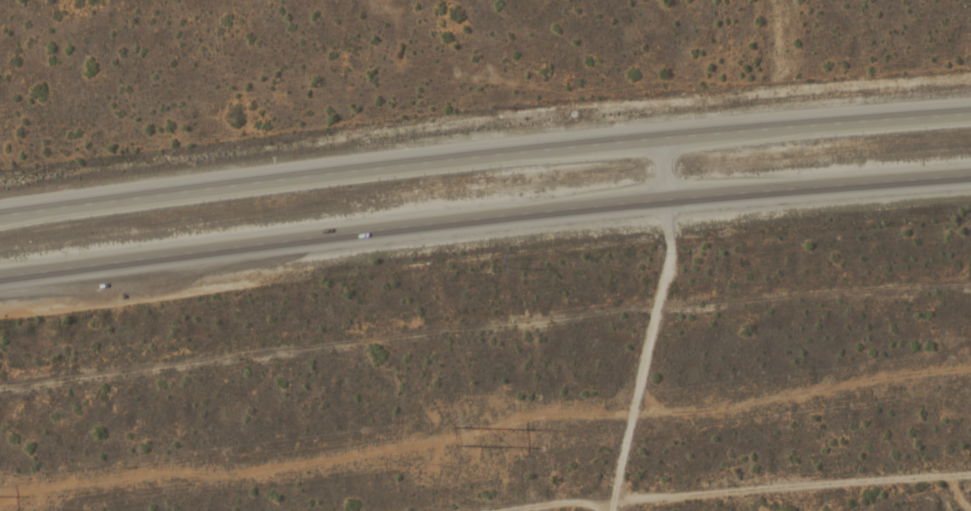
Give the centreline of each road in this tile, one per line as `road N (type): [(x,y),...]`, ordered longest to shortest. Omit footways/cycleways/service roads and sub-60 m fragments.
road 1 (trunk): [(0,278),(638,197),(970,172)]
road 2 (trunk): [(970,111),(633,137),(0,215)]
road 3 (residential): [(662,134),(672,236),(613,510)]

